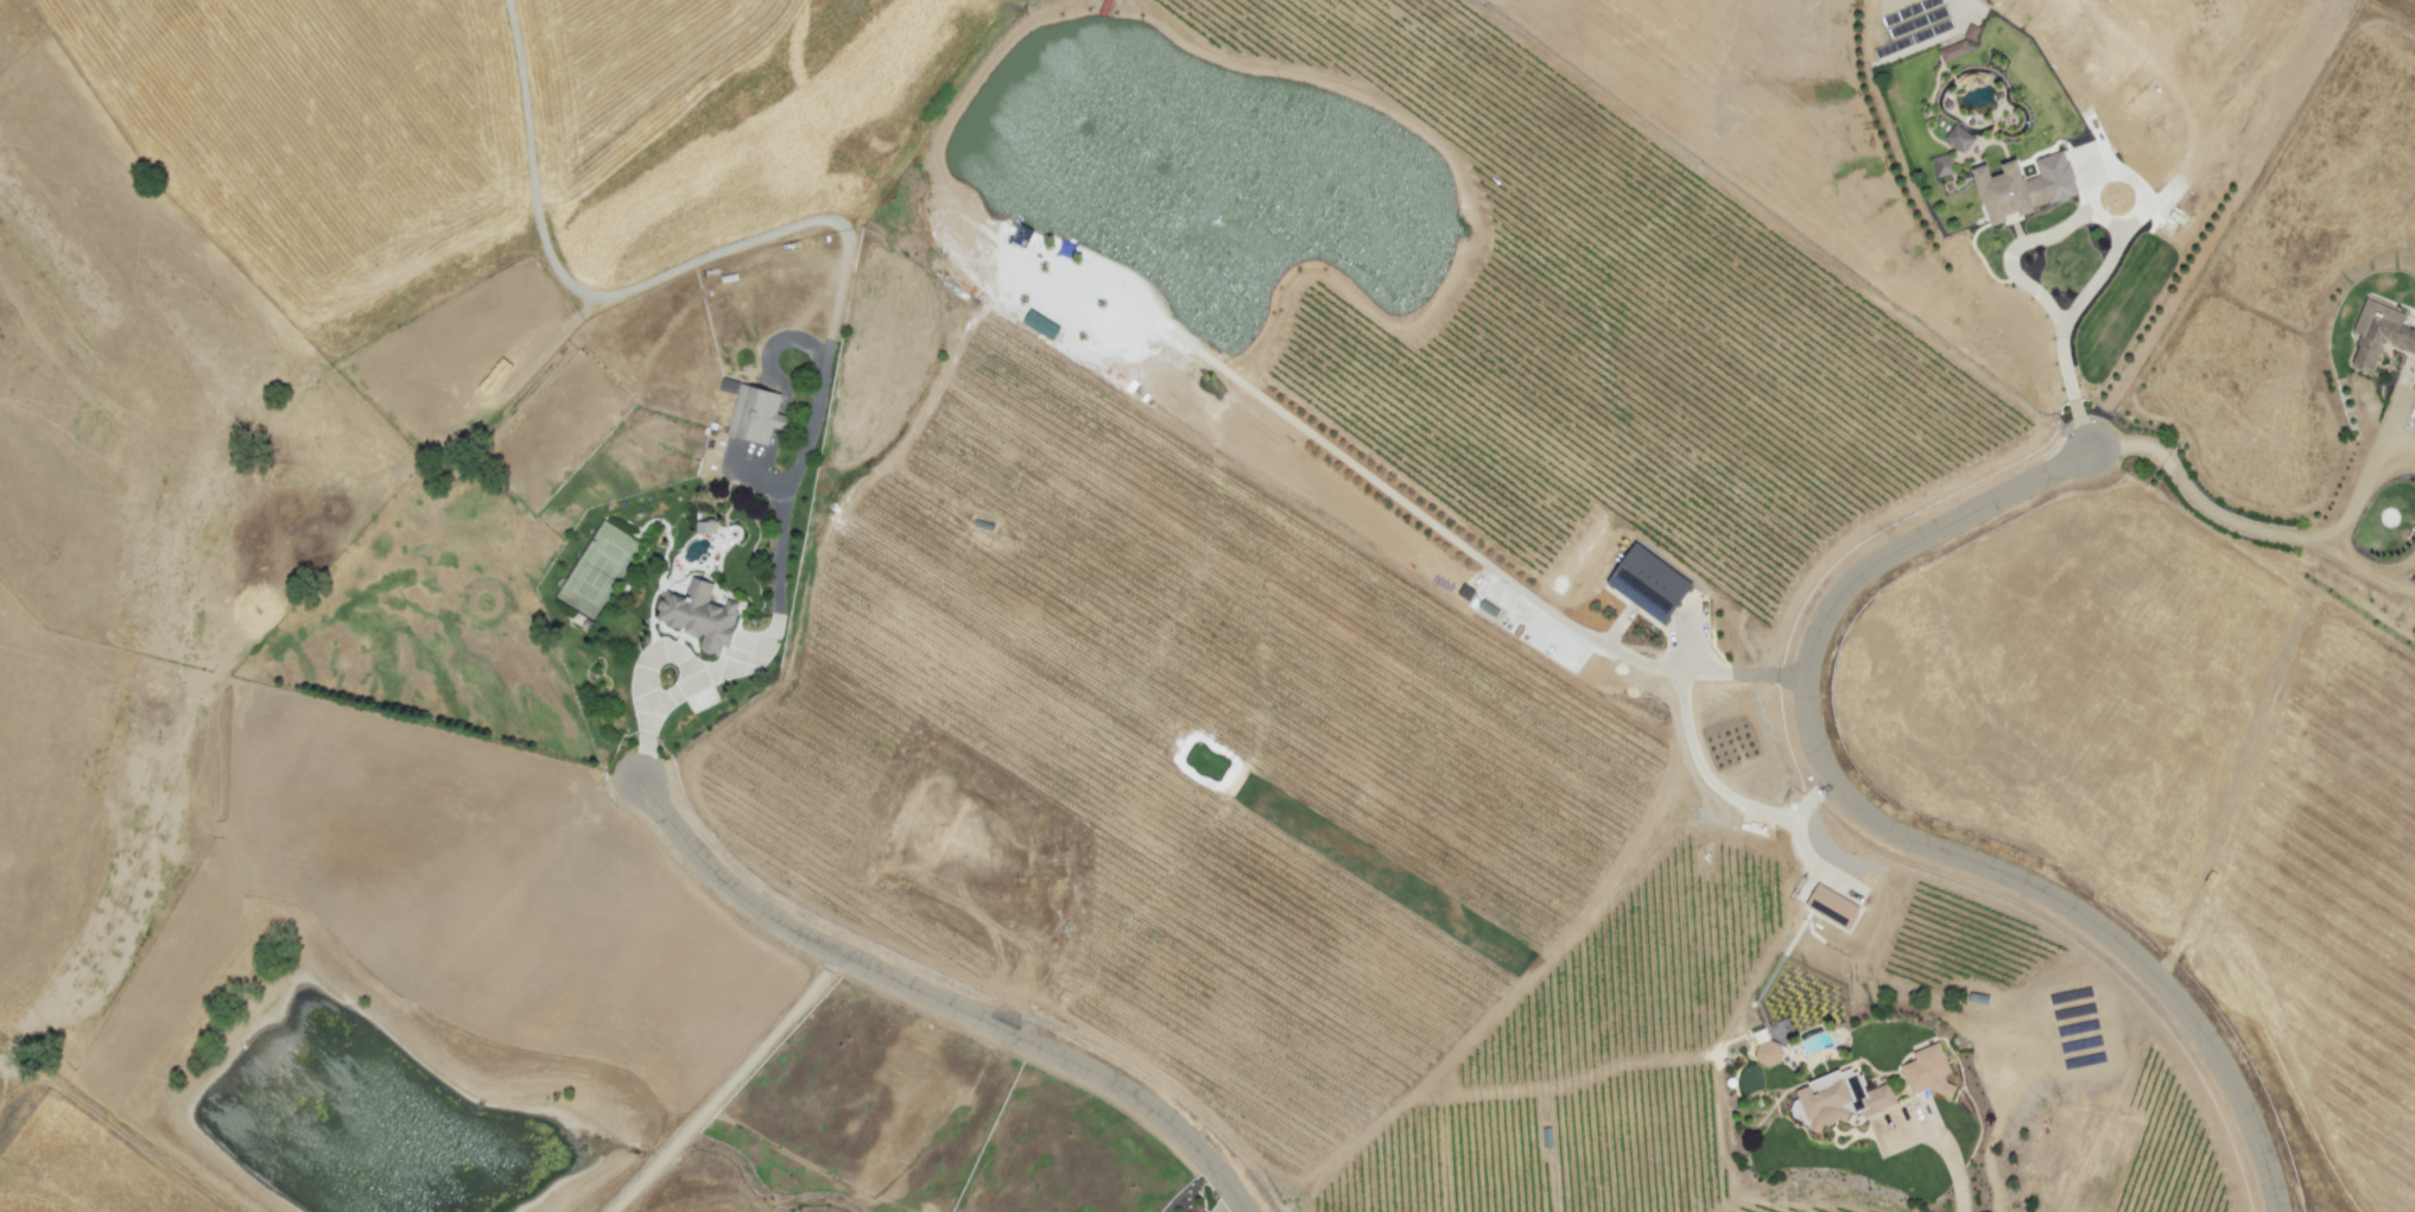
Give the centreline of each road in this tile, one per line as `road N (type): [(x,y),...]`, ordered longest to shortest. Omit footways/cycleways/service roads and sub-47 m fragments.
road 1 (residential): [(2278,1211),(2242,1089),(2132,956),(2015,880),(1869,825),(1828,783),(1812,718),(1815,645),(1855,588),(2087,450)]
road 2 (residential): [(1244,1211),(1198,1150),(1101,1079),(771,920),(708,865),(647,793)]

